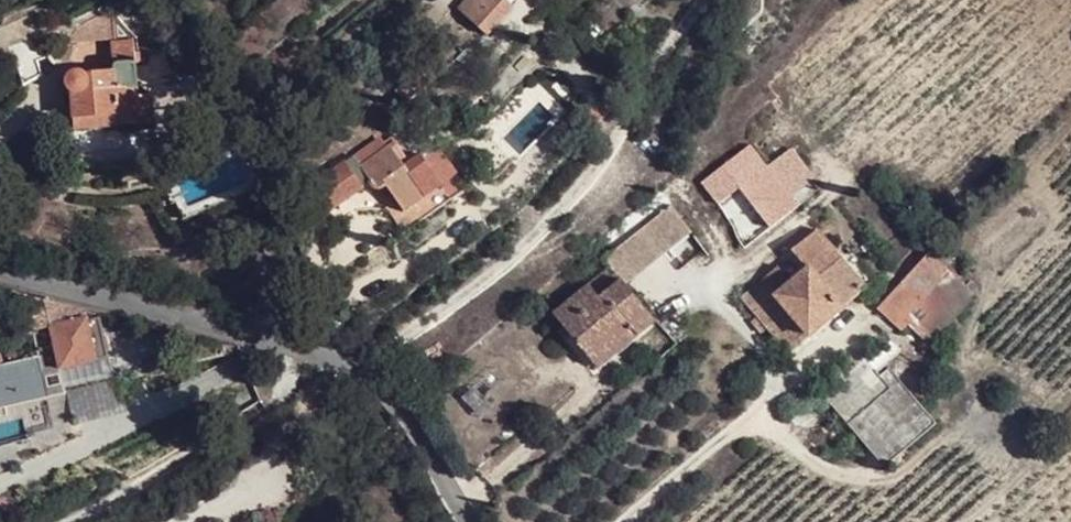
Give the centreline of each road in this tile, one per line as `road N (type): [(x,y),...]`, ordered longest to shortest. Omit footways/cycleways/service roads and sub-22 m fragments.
road 1 (unclassified): [(0,269),(319,351),(365,371),(396,397),(475,521)]

